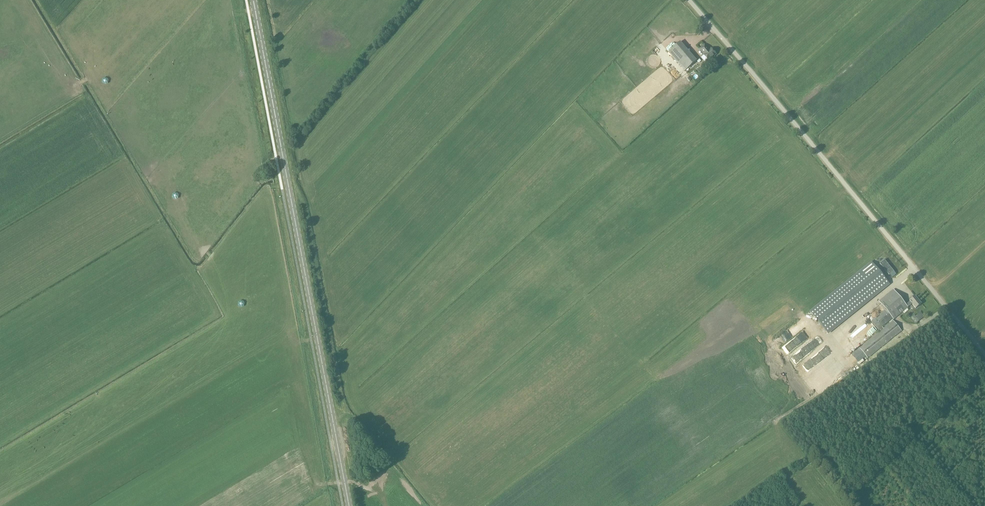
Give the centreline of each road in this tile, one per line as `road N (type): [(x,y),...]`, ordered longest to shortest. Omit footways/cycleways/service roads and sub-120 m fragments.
road 1 (secondary): [(349,505),(253,0)]
road 2 (unclassified): [(984,353),(688,0)]
road 3 (track): [(853,505),(846,496),(916,430),(950,470),(984,444)]

